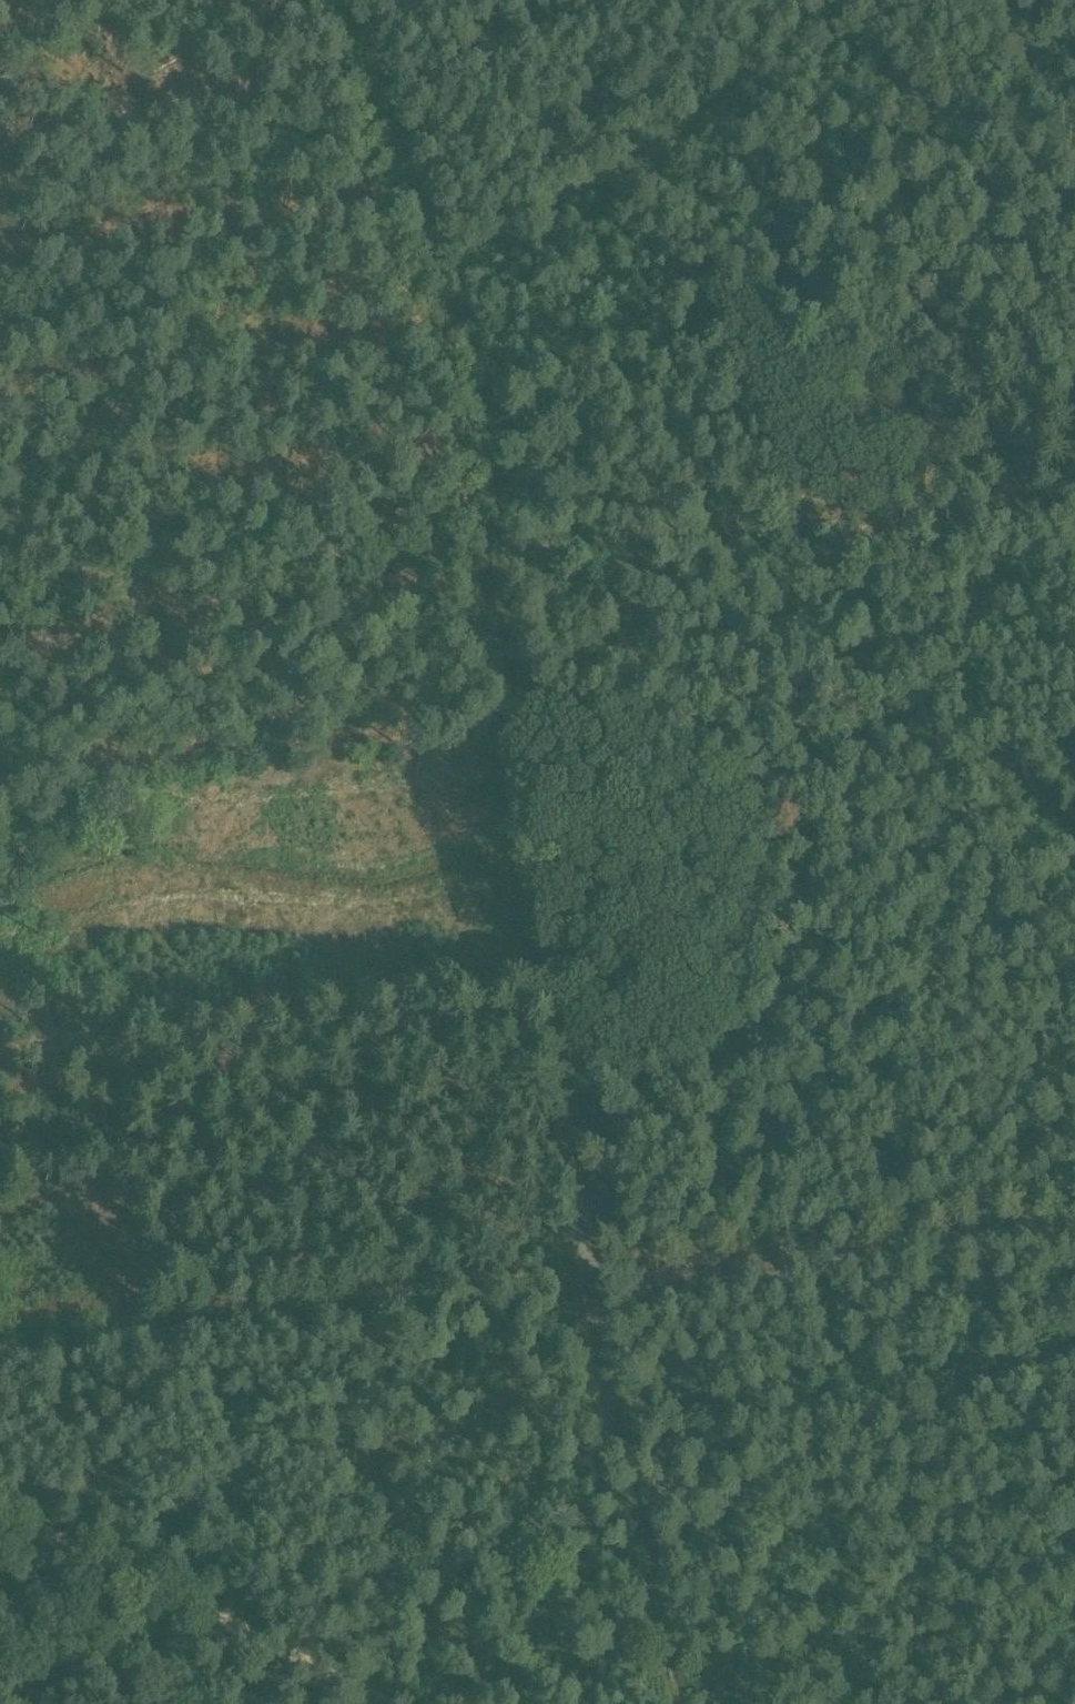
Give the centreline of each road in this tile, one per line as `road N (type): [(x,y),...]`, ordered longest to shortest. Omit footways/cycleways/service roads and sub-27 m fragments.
road 1 (track): [(1074,1226),(0,1321)]
road 2 (track): [(0,1520),(378,1703)]

